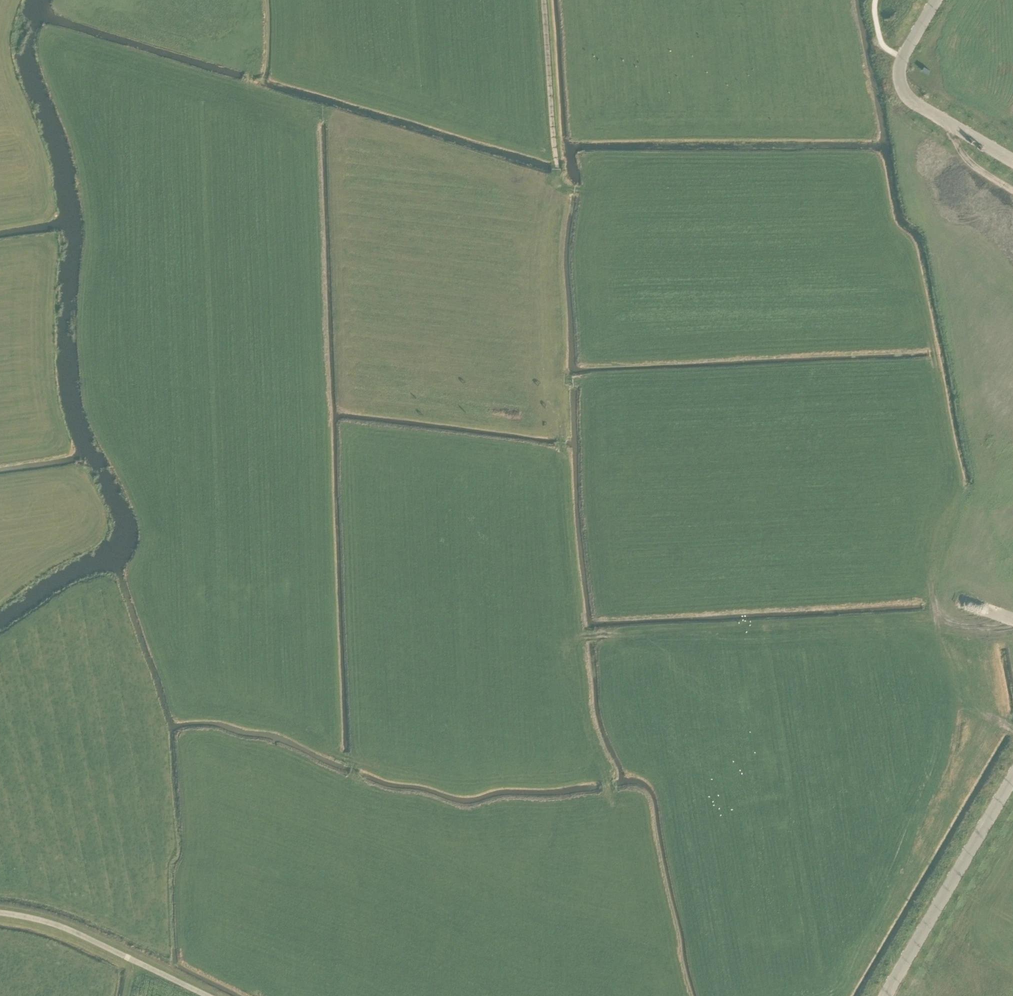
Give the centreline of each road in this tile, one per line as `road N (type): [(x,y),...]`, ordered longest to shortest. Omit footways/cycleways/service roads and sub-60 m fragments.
road 1 (unclassified): [(1012,778),(885,995)]
road 2 (unclassified): [(1012,161),(916,104),(901,84),(901,62),(937,0)]
road 3 (unclassified): [(208,995),(68,930),(0,912)]

